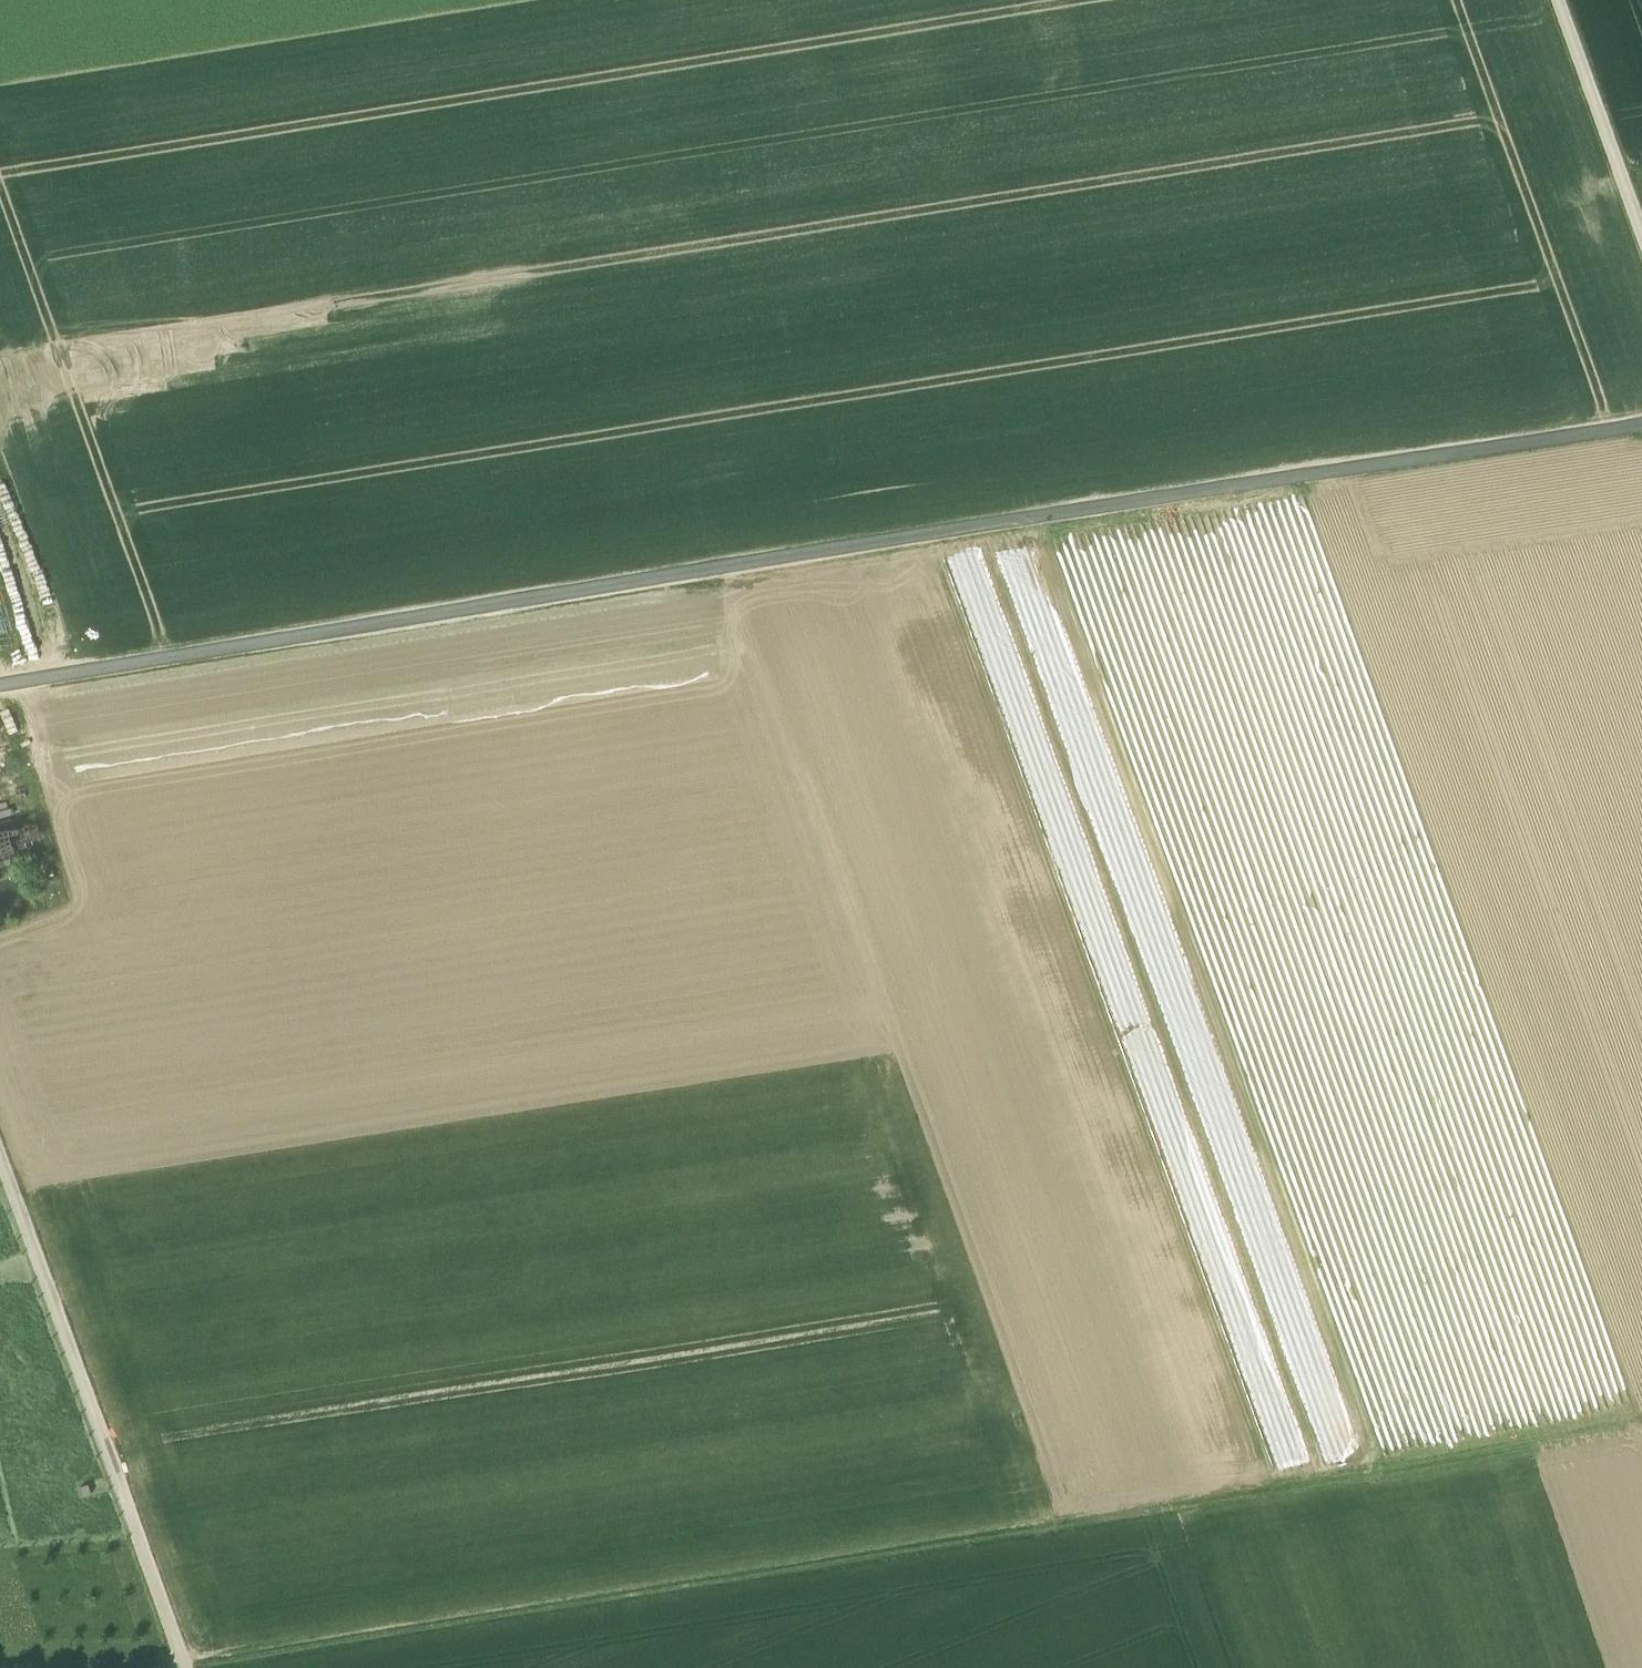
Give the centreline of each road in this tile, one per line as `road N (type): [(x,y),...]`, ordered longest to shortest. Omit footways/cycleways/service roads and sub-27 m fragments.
road 1 (track): [(0,684),(1641,422)]
road 2 (track): [(0,1159),(183,1667)]
road 3 (track): [(1558,0),(1641,233)]

